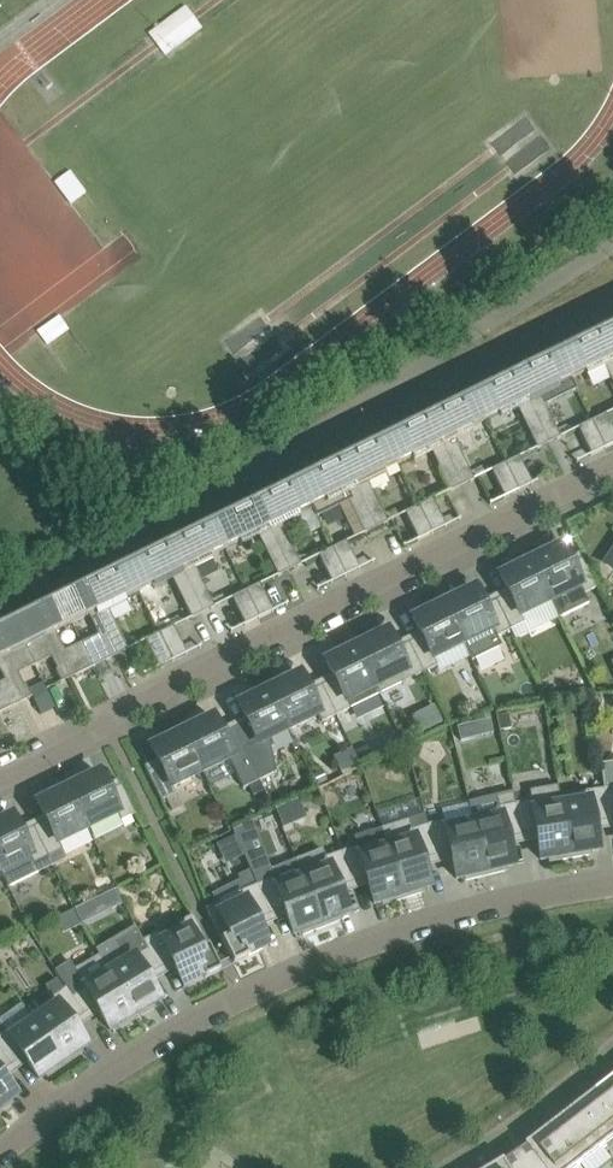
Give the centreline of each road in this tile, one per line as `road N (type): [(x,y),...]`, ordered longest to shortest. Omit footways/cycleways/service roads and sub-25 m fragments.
road 1 (residential): [(612,470),(139,701),(0,781)]
road 2 (residential): [(0,1158),(184,1030),(320,964),(427,926),(612,886)]

